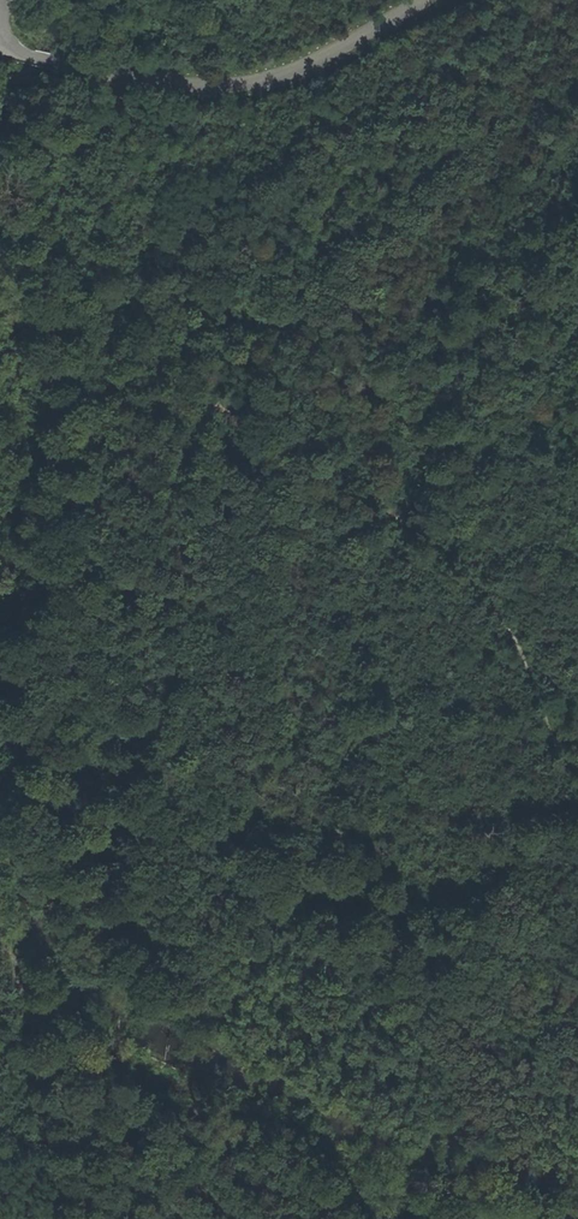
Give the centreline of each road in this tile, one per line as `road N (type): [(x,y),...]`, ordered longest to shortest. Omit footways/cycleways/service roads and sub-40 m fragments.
road 1 (track): [(577,790),(498,596),(414,515),(269,442),(216,400),(118,170),(100,75)]
road 2 (unclassified): [(0,47),(112,78),(221,88),(305,64),(423,0)]

